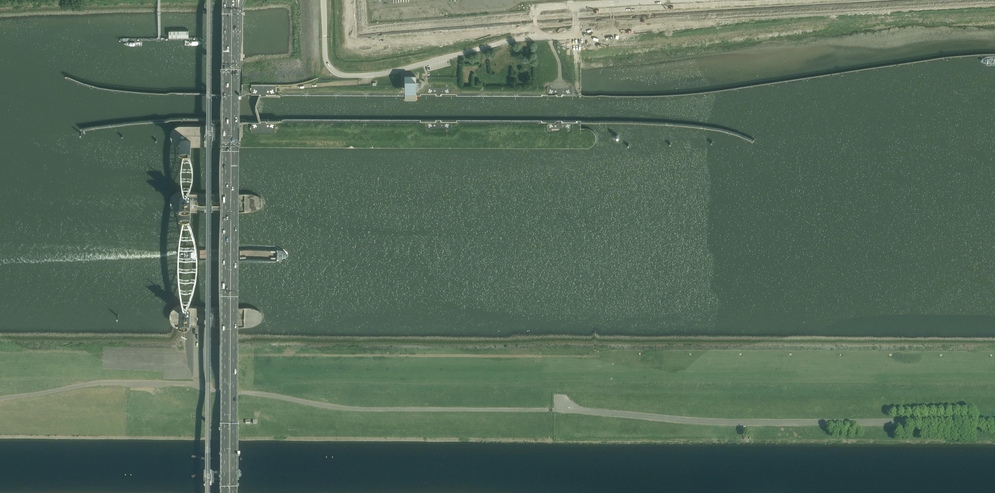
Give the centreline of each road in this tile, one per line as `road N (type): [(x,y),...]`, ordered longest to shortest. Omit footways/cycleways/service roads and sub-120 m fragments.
road 1 (primary): [(226,0),(225,492)]
road 2 (primary): [(234,492),(235,4)]
road 3 (unclassified): [(994,423),(715,422),(548,410)]
road 4 (unclassified): [(325,38),(331,69),(353,75),(536,37)]

